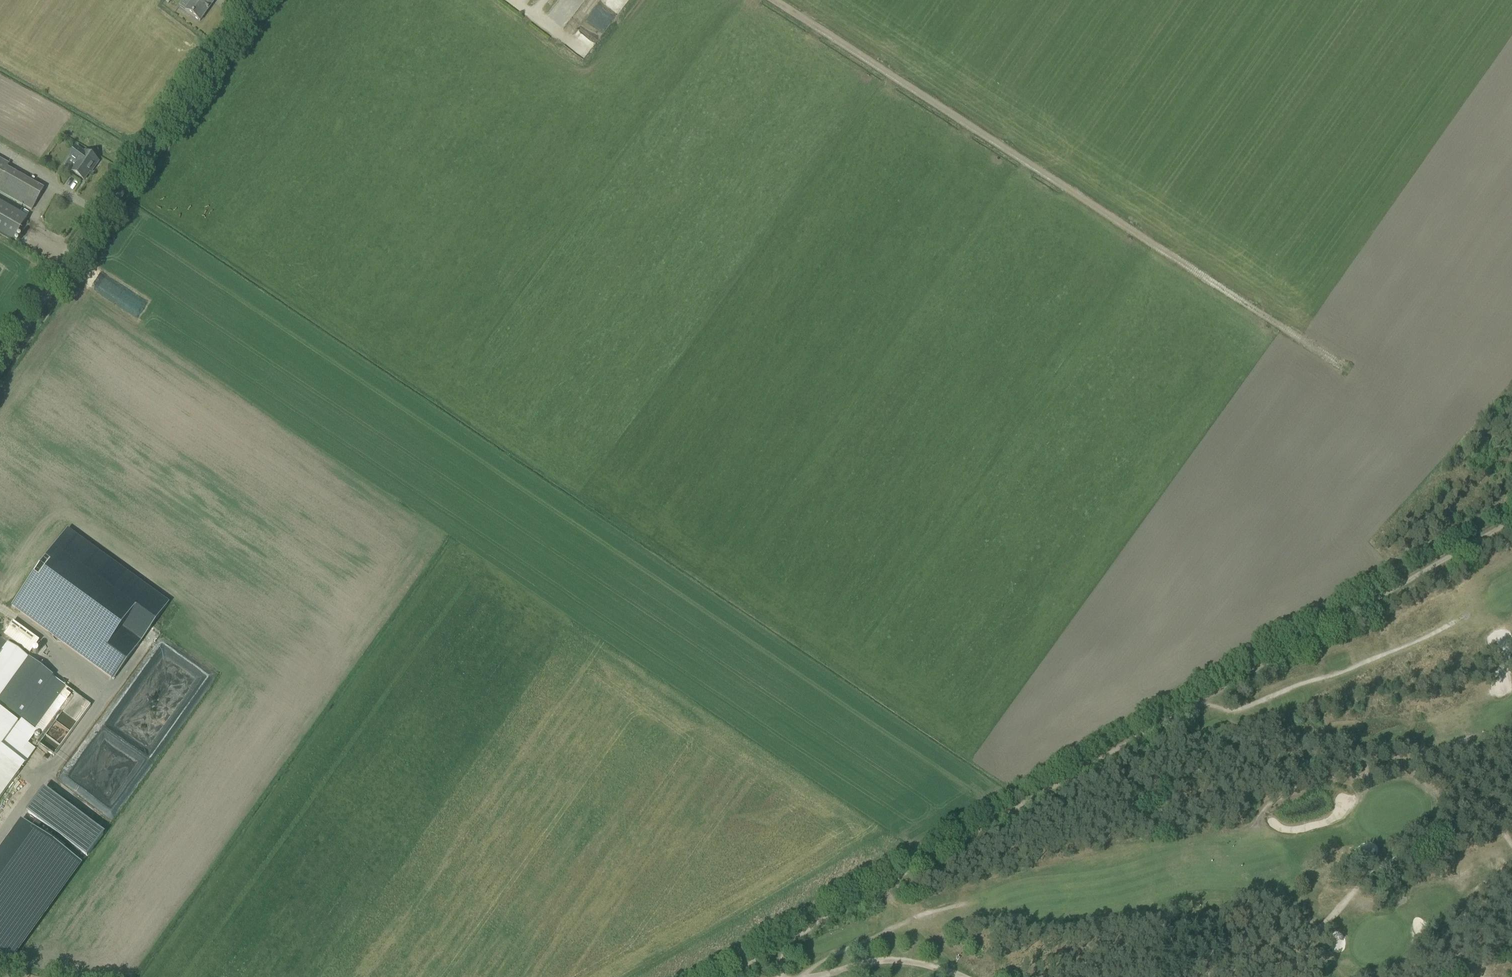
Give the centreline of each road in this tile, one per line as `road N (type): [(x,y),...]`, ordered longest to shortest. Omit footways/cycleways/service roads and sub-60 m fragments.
road 1 (track): [(774,0),(1342,365)]
road 2 (unclassified): [(0,368),(264,0)]
road 3 (track): [(1511,841),(1483,814),(1462,812),(1370,874),(1304,938),(1258,966),(1215,976)]
road 4 (track): [(963,976),(888,960),(808,976)]

